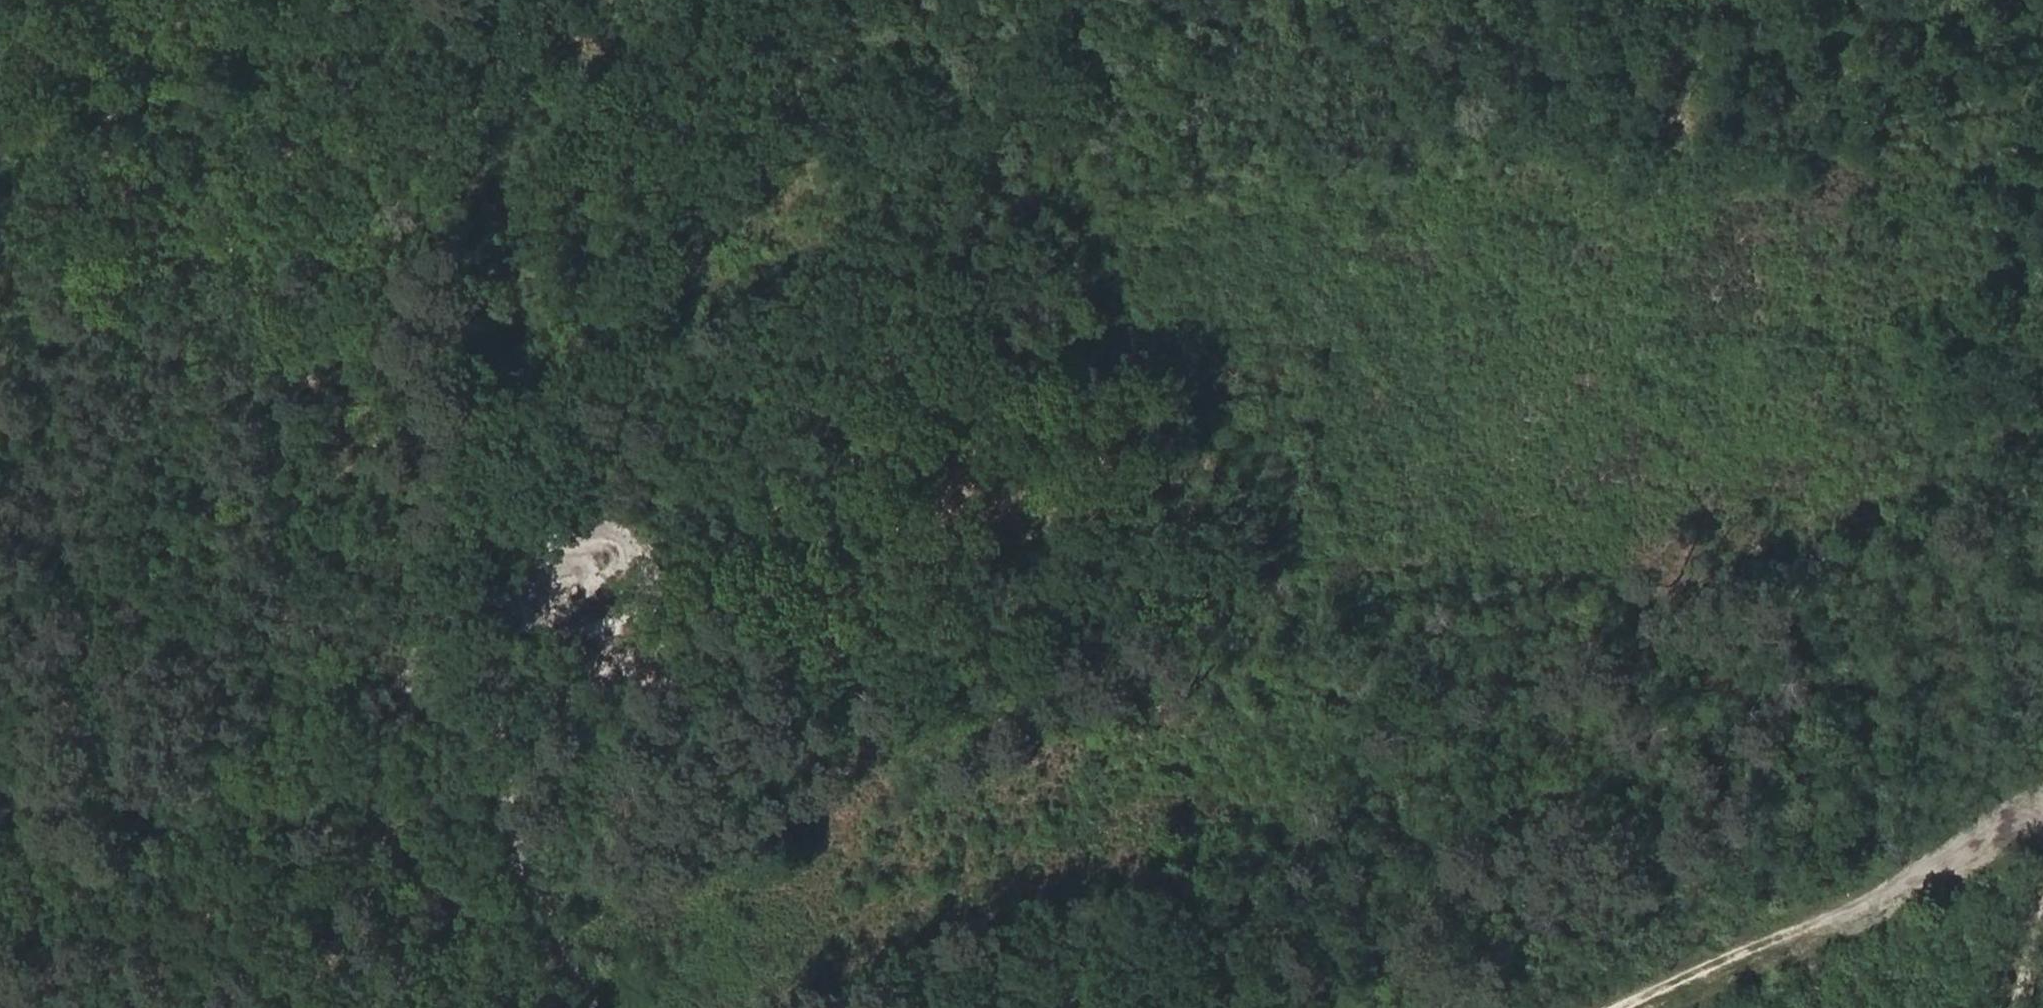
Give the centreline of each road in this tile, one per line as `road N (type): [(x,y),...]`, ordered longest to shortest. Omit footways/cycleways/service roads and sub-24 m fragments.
road 1 (track): [(1641,1007),(1873,888),(2042,786)]
road 2 (track): [(605,1007),(558,921),(509,799)]

